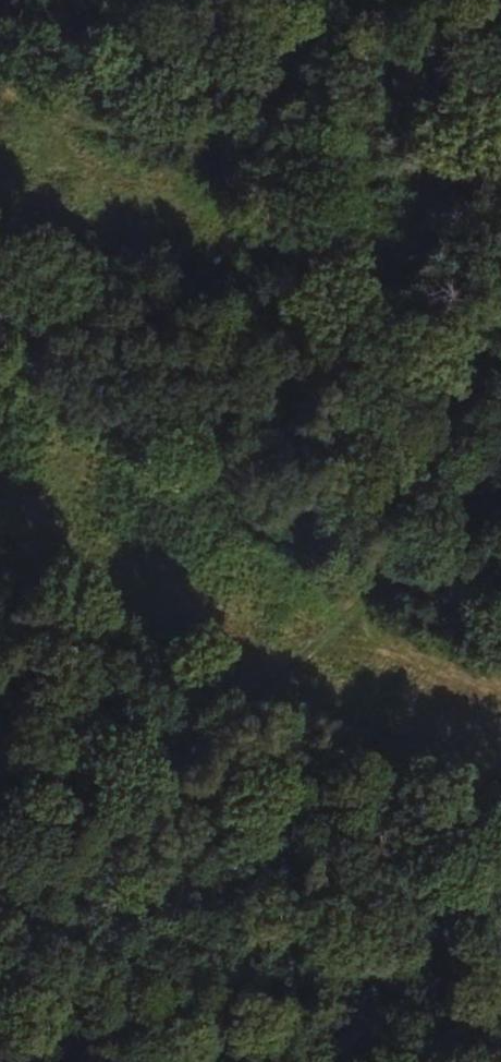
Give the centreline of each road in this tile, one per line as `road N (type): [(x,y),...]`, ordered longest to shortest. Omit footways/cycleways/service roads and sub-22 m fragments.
road 1 (track): [(0,917),(500,485)]
road 2 (track): [(0,92),(196,158),(500,216)]

